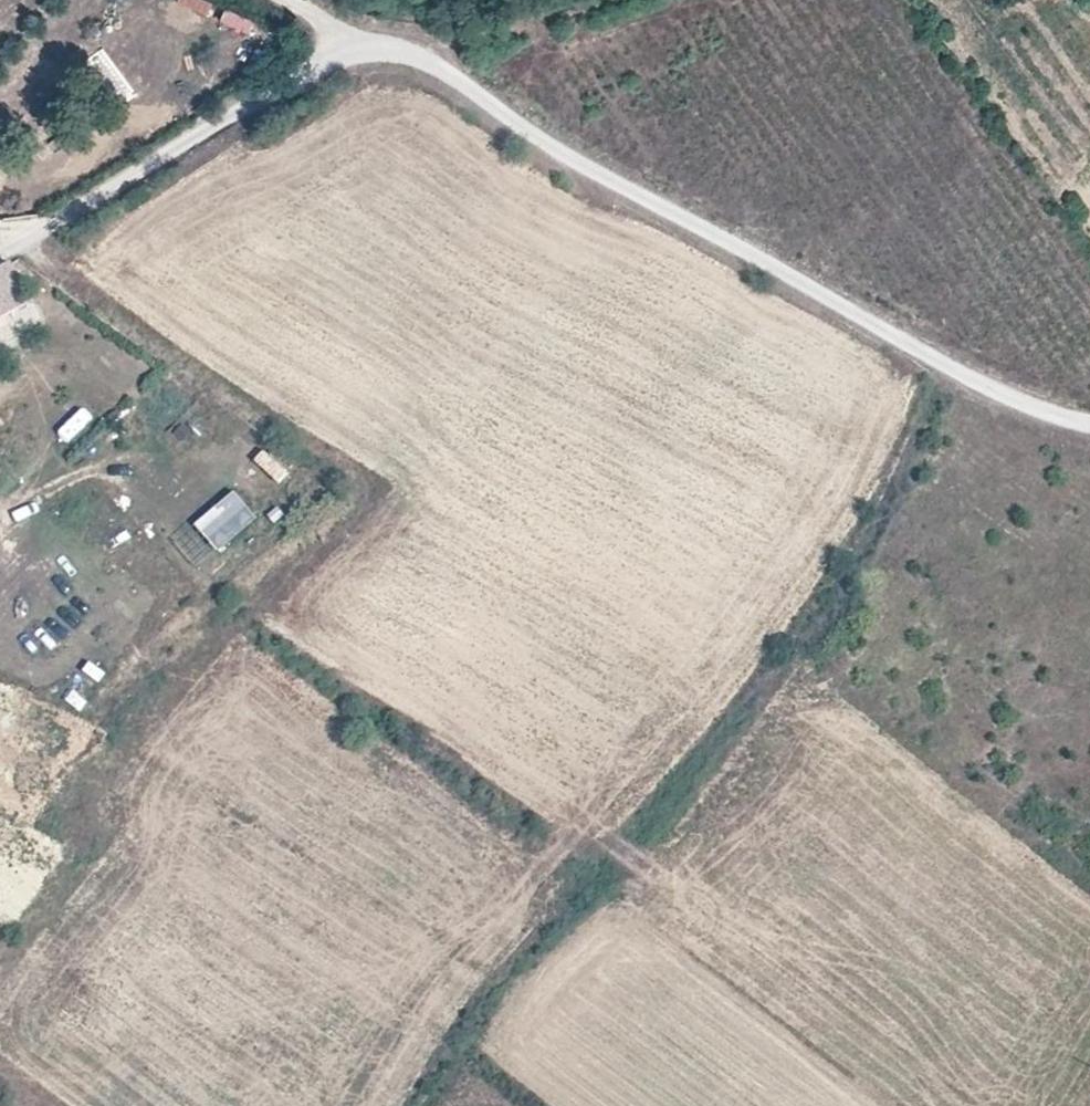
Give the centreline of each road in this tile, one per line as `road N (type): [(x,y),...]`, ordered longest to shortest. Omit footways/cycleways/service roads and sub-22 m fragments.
road 1 (unclassified): [(1089,437),(889,341),(277,0)]
road 2 (track): [(350,45),(0,257)]

